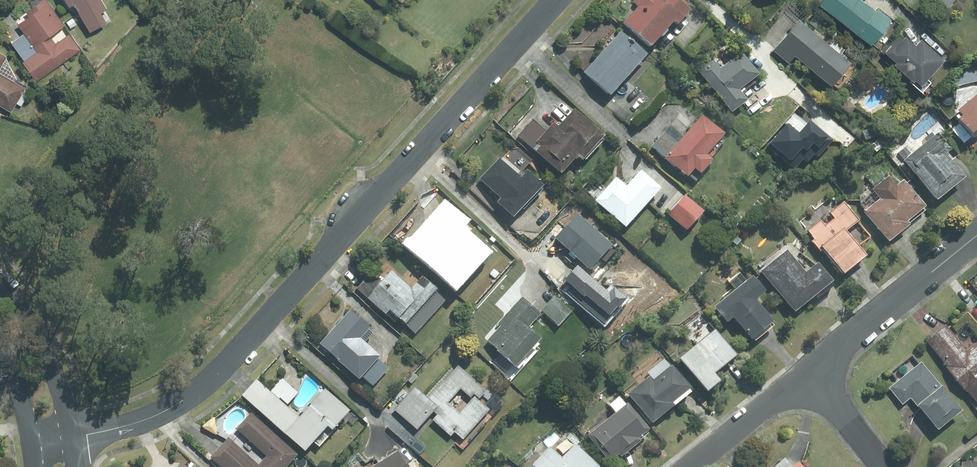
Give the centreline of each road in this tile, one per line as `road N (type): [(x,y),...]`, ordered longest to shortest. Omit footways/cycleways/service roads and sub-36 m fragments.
road 1 (residential): [(69,438),(145,420),(213,378),(557,0)]
road 2 (residential): [(976,236),(809,372)]
road 3 (tertiary): [(0,275),(40,342),(69,438)]
road 4 (residential): [(809,372),(691,466)]
road 5 (residential): [(809,372),(882,466)]

